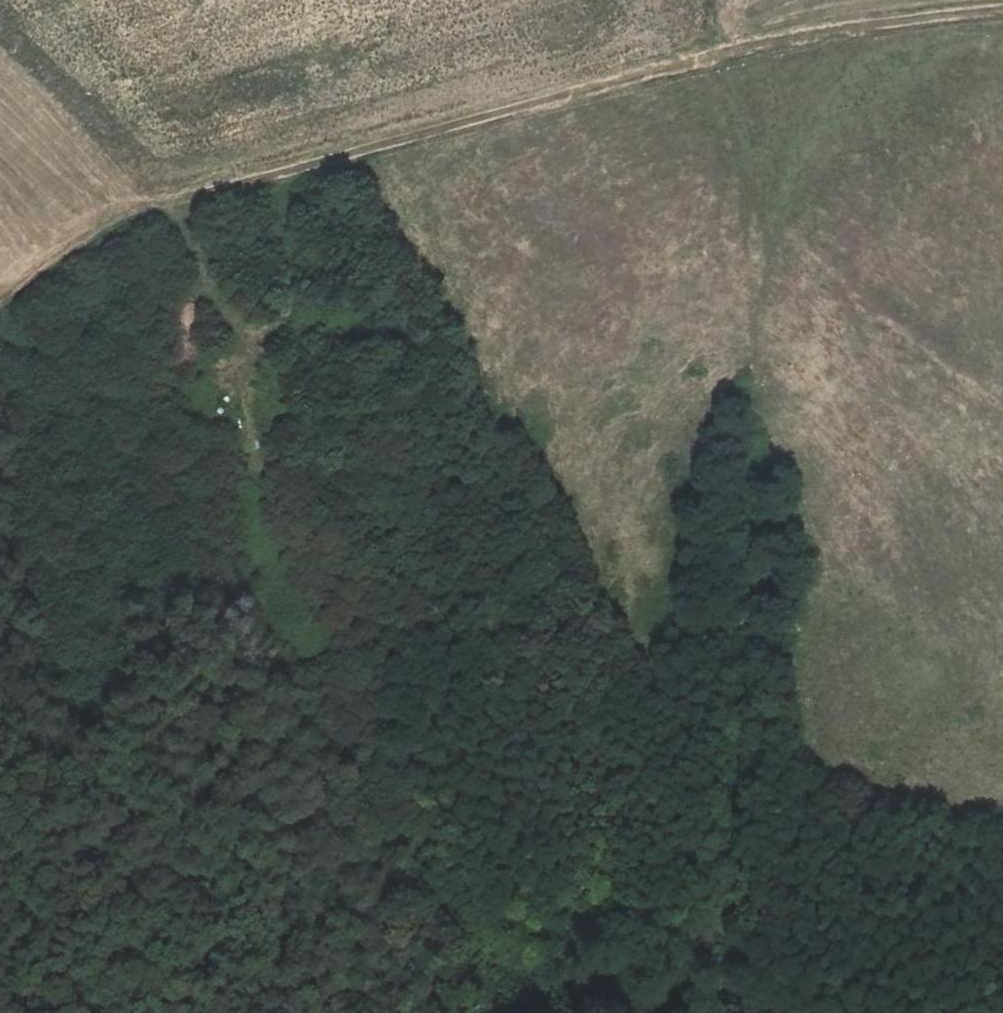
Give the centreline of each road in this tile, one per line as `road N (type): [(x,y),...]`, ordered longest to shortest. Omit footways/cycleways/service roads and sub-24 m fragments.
road 1 (track): [(0,314),(113,230),(173,205),(723,53),(1002,12)]

